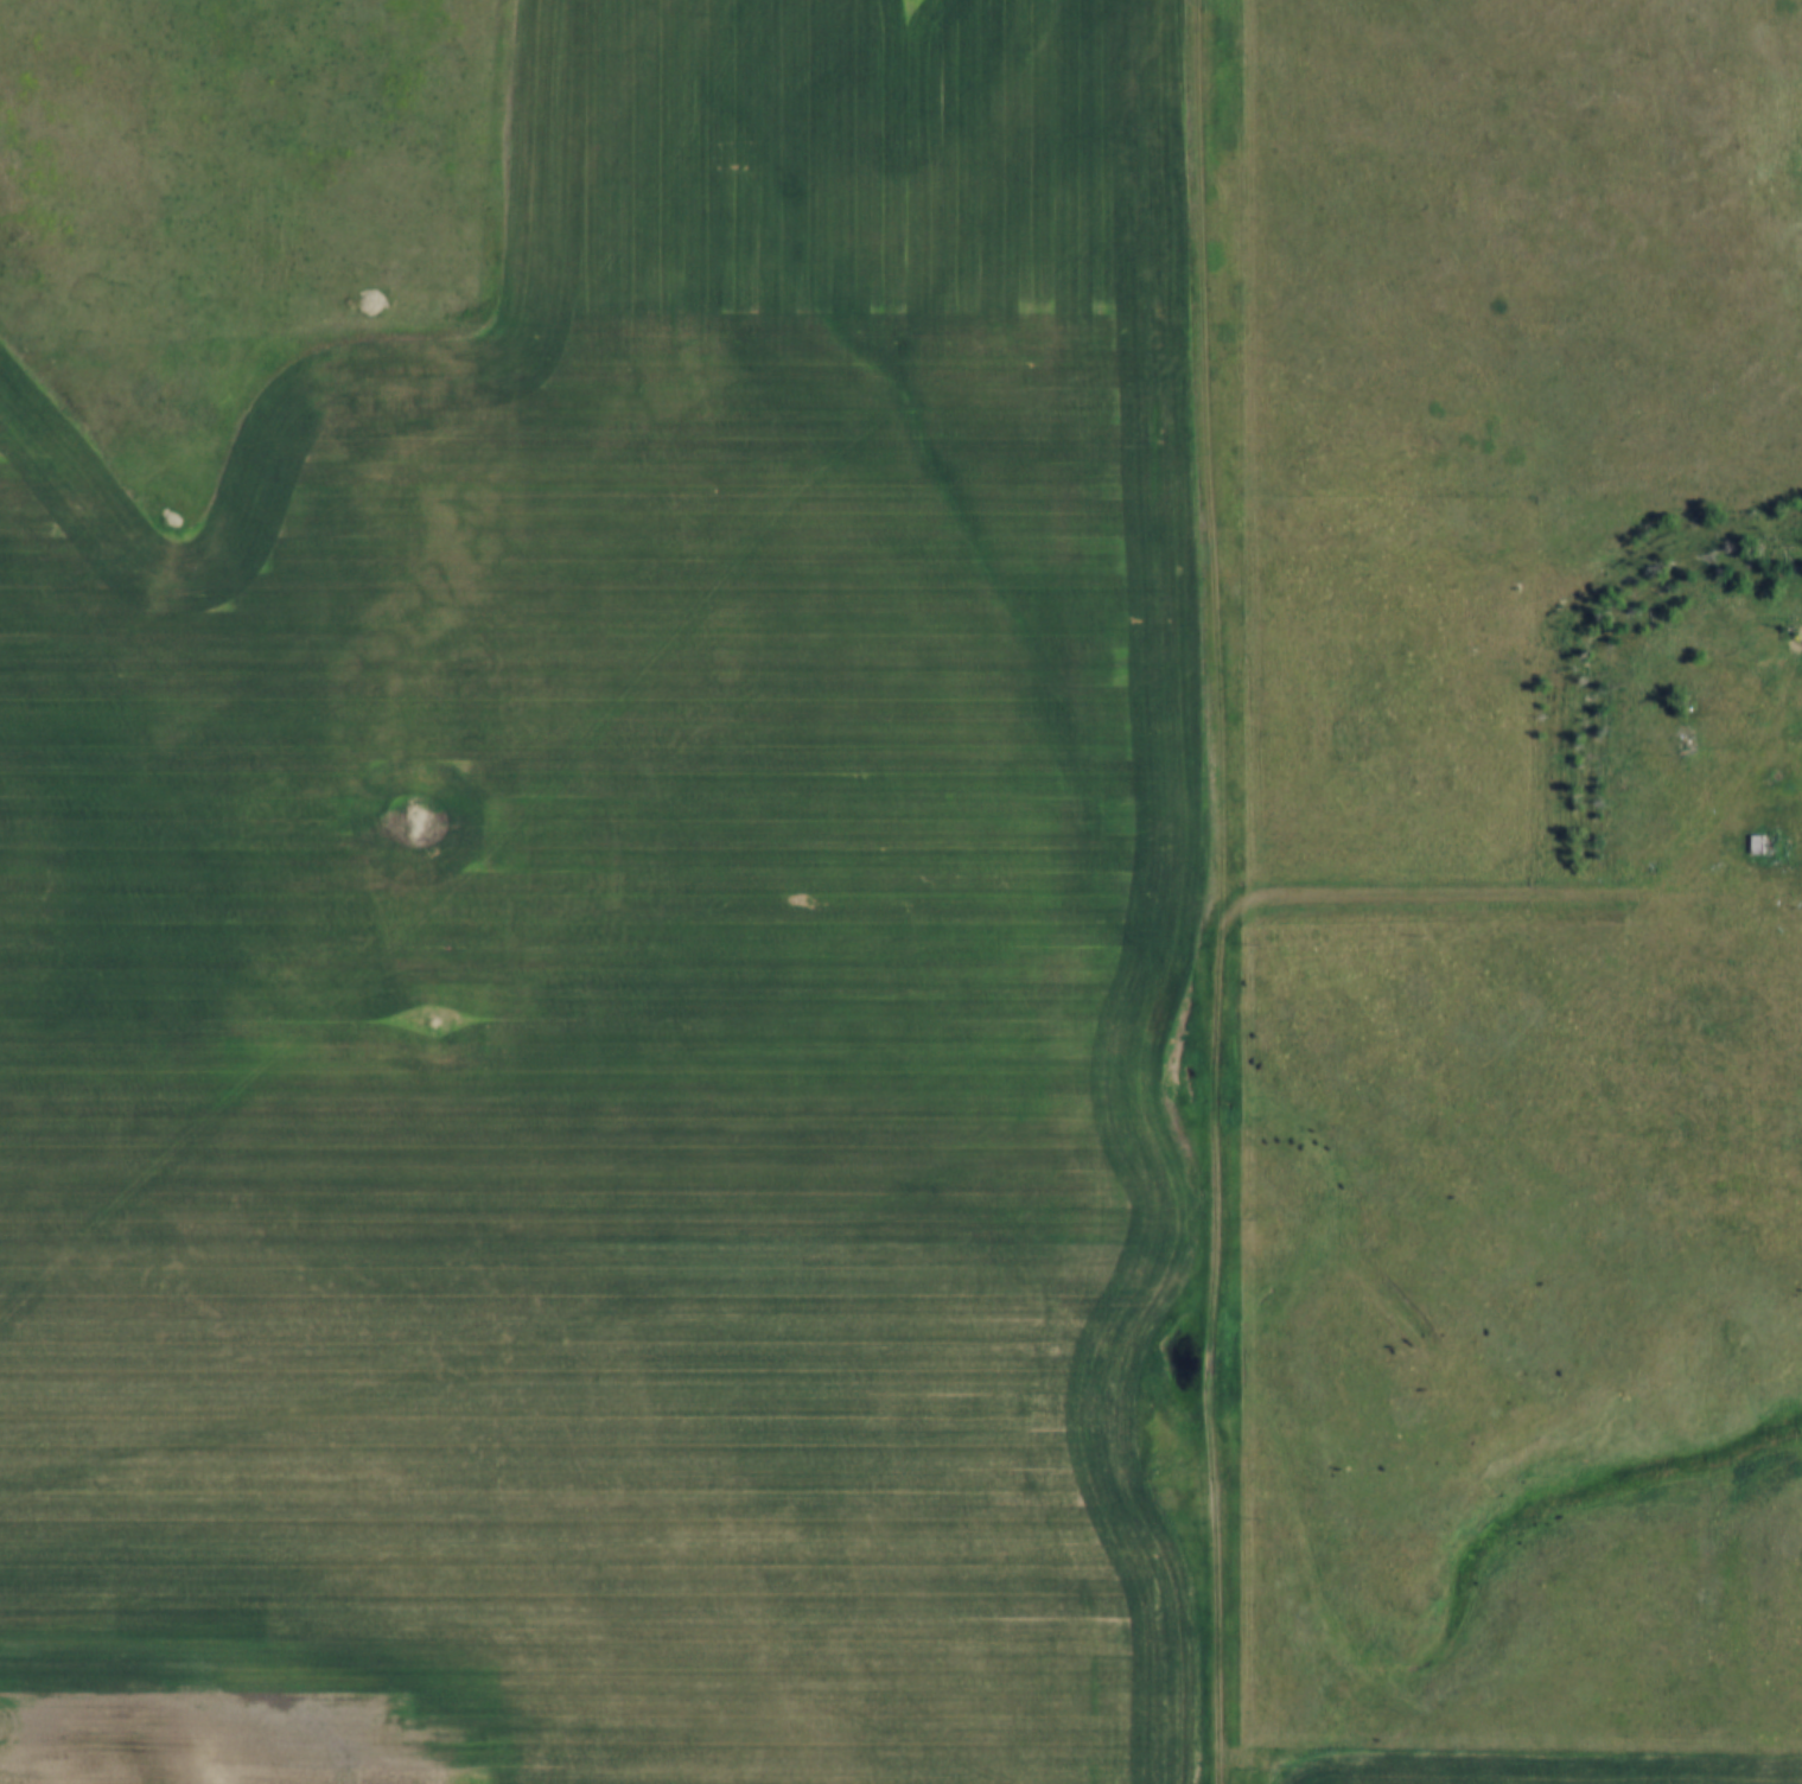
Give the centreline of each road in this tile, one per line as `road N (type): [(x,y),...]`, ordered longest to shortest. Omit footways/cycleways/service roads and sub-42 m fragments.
road 1 (track): [(1220,1783),(1220,938),(1227,917),(1260,897),(1644,888),(1715,798)]

